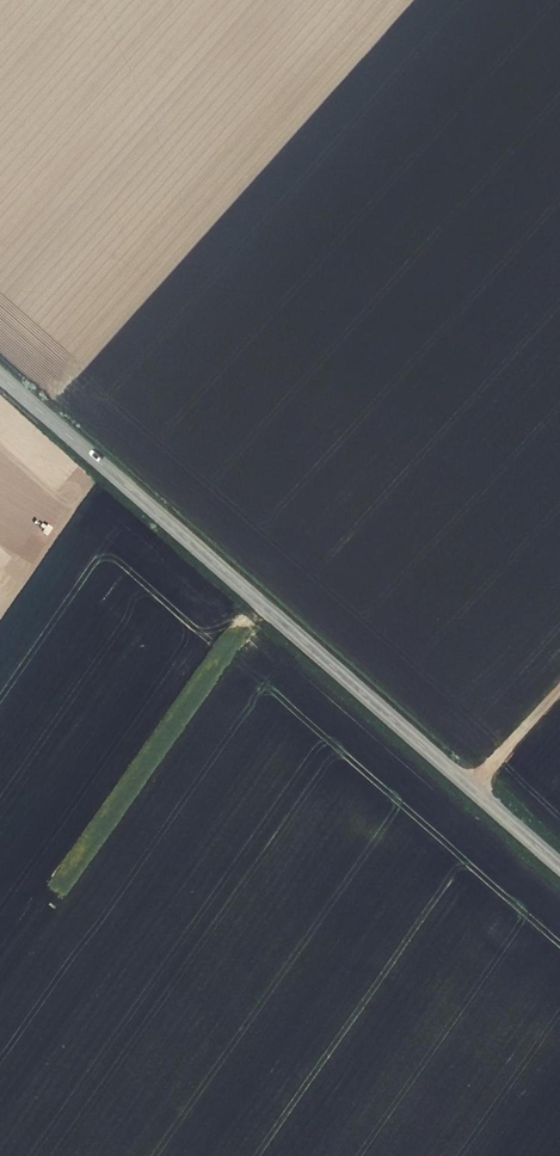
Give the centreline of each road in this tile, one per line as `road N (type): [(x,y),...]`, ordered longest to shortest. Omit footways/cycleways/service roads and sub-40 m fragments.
road 1 (tertiary): [(0,375),(559,867)]
road 2 (track): [(559,686),(470,788)]

